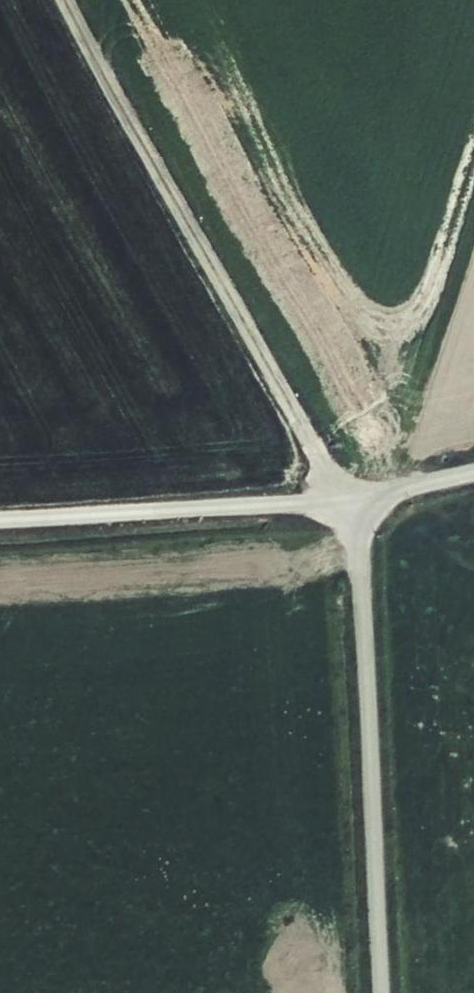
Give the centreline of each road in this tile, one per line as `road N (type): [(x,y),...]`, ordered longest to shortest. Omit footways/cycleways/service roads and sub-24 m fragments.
road 1 (track): [(83,0),(324,450),(365,505)]
road 2 (residential): [(365,505),(383,992)]
road 3 (unclassified): [(0,518),(365,505)]

